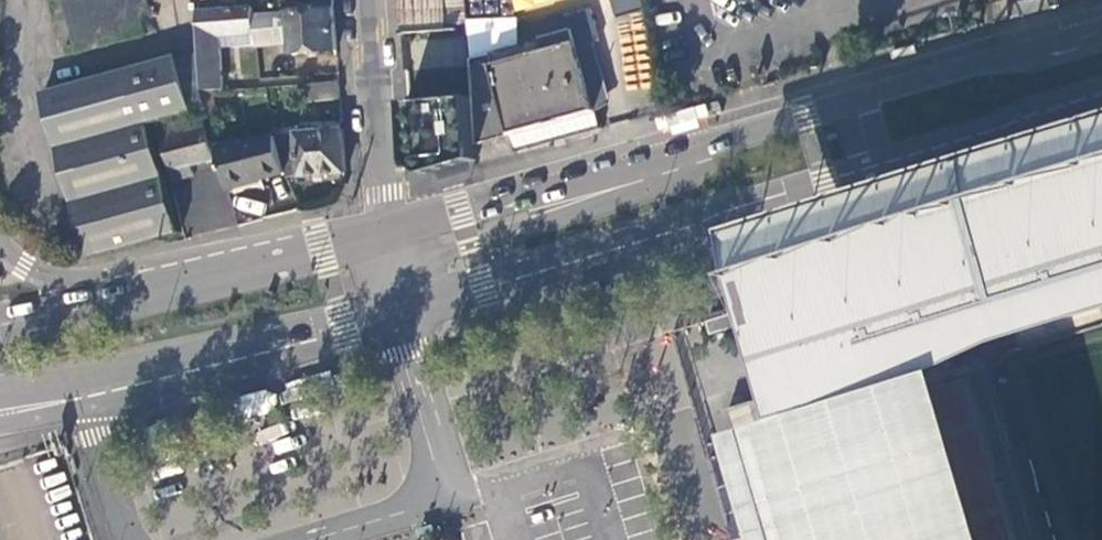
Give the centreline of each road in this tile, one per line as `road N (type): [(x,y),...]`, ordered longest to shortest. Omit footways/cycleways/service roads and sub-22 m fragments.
road 1 (primary): [(1101,25),(383,232)]
road 2 (primary): [(402,315),(1101,106)]
road 3 (primary): [(4,399),(321,338),(402,315)]
road 4 (residential): [(366,0),(383,232)]
road 5 (trunk): [(193,285),(45,274),(0,247)]
road 6 (primary): [(383,232),(193,285)]
road 7 (primary): [(193,285),(0,322)]

